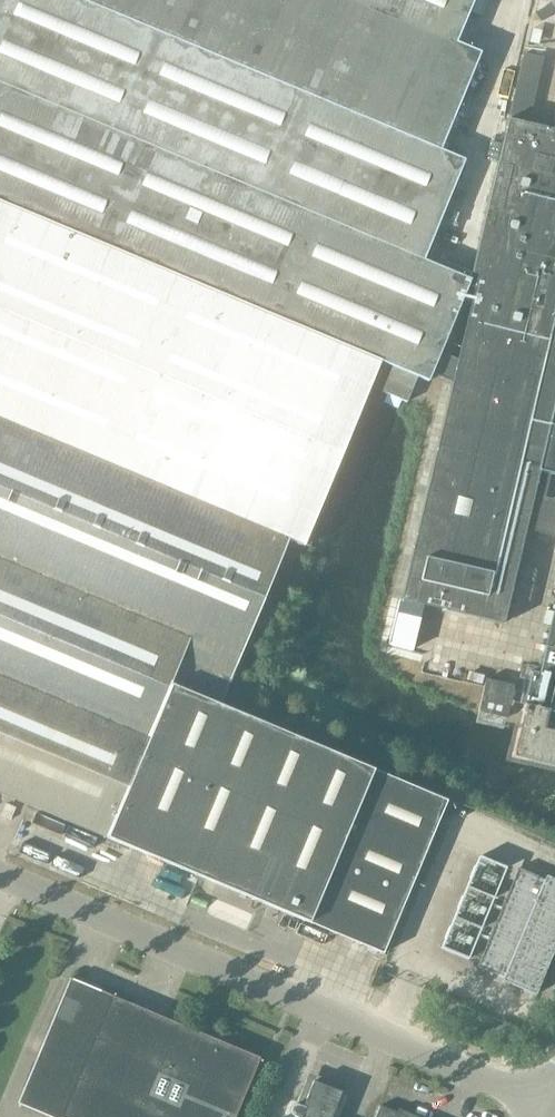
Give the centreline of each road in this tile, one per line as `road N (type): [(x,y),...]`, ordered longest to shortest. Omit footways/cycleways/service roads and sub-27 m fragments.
road 1 (unclassified): [(554,1109),(0,876)]

